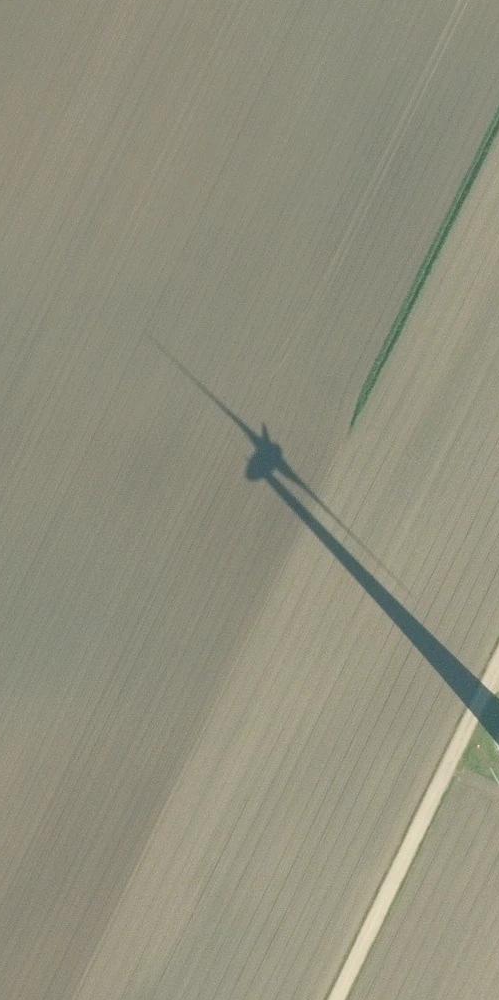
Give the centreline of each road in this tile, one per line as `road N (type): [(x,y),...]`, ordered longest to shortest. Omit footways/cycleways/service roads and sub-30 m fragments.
road 1 (track): [(498,649),(332,999)]

